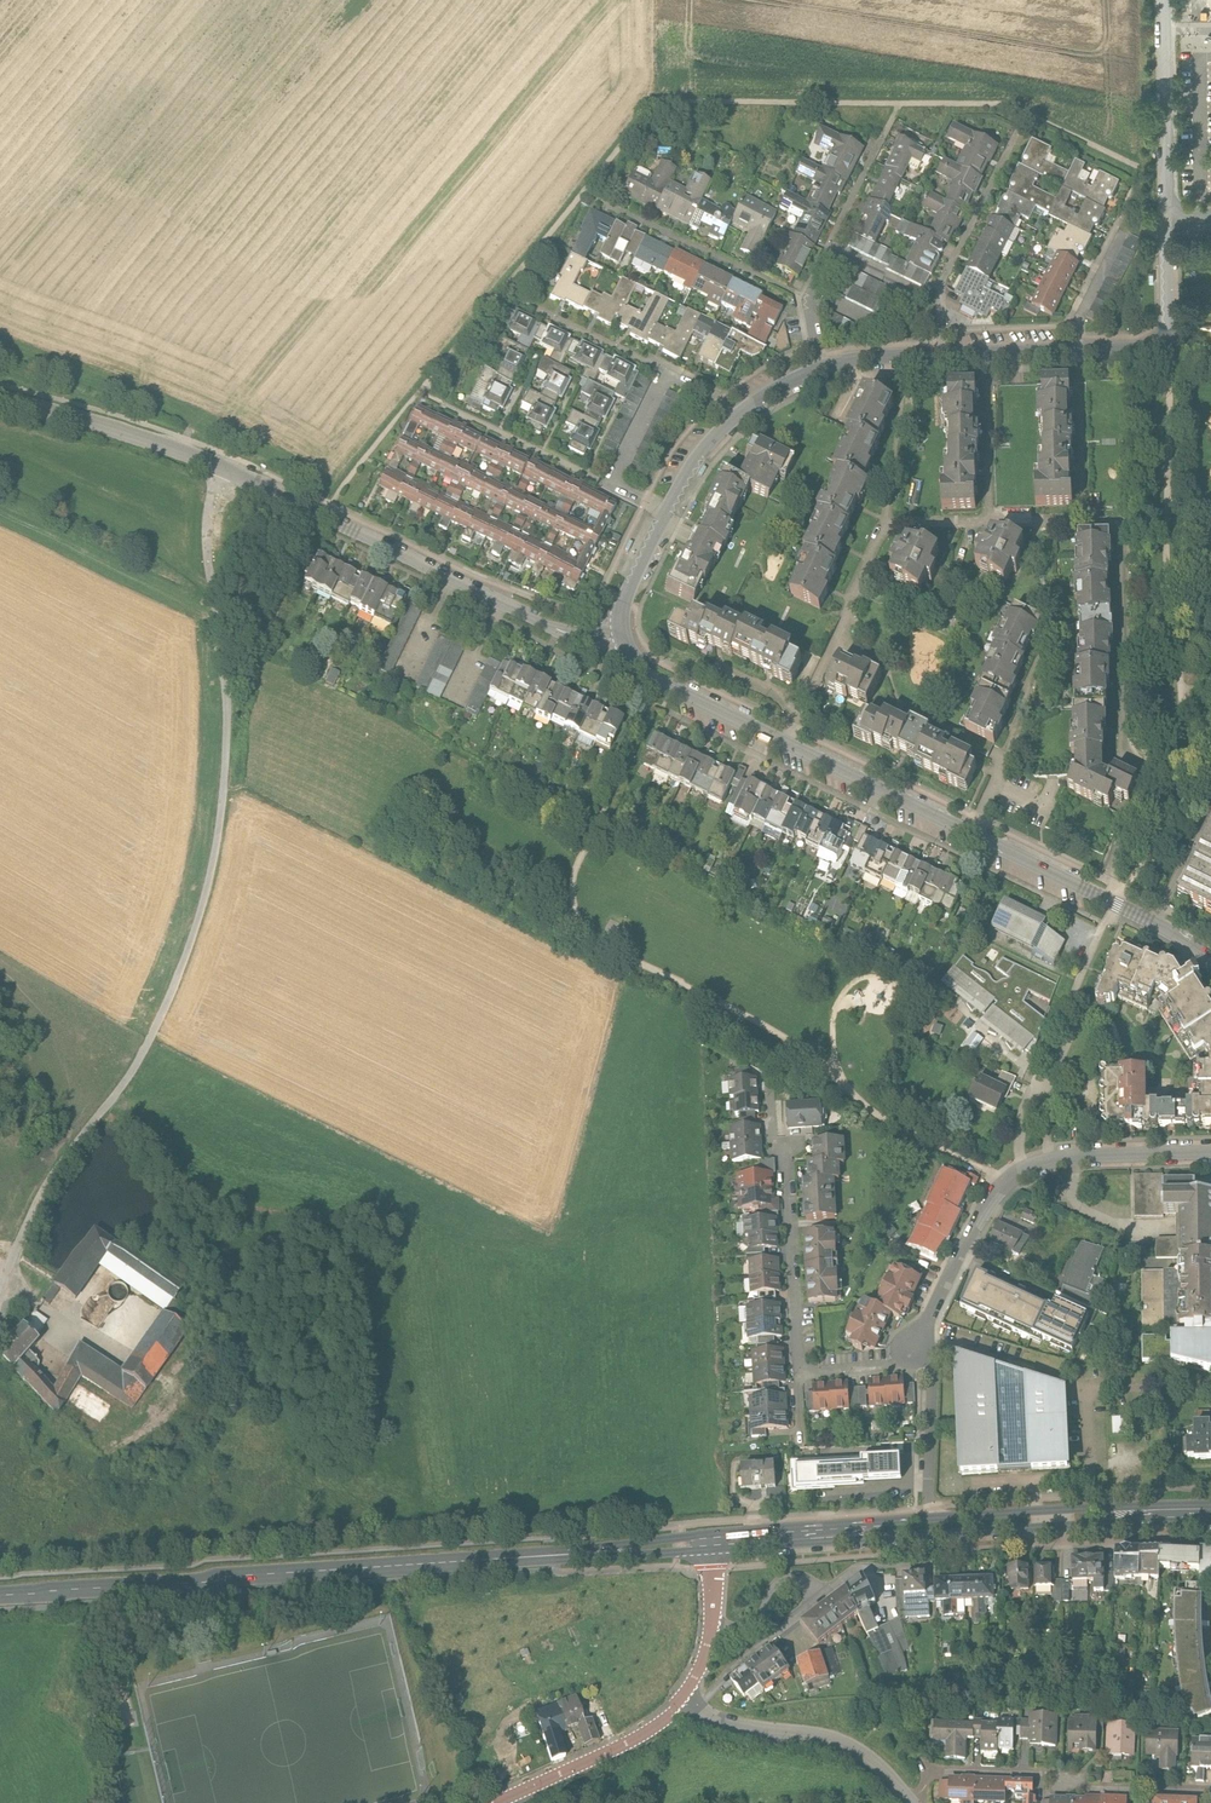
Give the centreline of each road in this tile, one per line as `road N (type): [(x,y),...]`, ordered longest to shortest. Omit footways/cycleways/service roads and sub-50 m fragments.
road 1 (unclassified): [(617,663),(620,623),(664,534),(730,434),(766,410),(809,389),(1170,374)]
road 2 (tertiary): [(617,663),(665,705),(1210,976)]
road 3 (tertiary): [(0,418),(161,466),(251,502),(498,628),(559,654),(617,663)]
road 4 (primary): [(0,1599),(539,1571)]
road 5 (residential): [(917,1369),(895,1386),(807,1390),(790,1158),(776,1150),(773,1093)]
road 6 (residential): [(1210,1171),(1076,1171),(1025,1183),(990,1218),(917,1369)]
road 7 (primary): [(815,1558),(1119,1548),(1178,1533)]
road 8 (primary): [(1178,1533),(936,1539)]
road 9 (residential): [(688,1712),(729,1737),(855,1764),(899,1802)]
road 10 (unclassified): [(1166,0),(1168,189)]
road 11 (residential): [(688,1712),(636,1753),(527,1802)]
road 12 (unclassified): [(1168,189),(1170,374)]
road 13 (primary): [(716,1562),(676,1554),(539,1571)]
road 14 (primary): [(539,1571),(716,1562)]
road 15 (residential): [(936,1539),(935,1392),(917,1369)]
road 16 (residential): [(716,1562),(715,1646),(688,1712)]
road 17 (residential): [(941,1802),(986,1795),(1087,1802)]
road 18 (primary): [(936,1539),(815,1558)]

